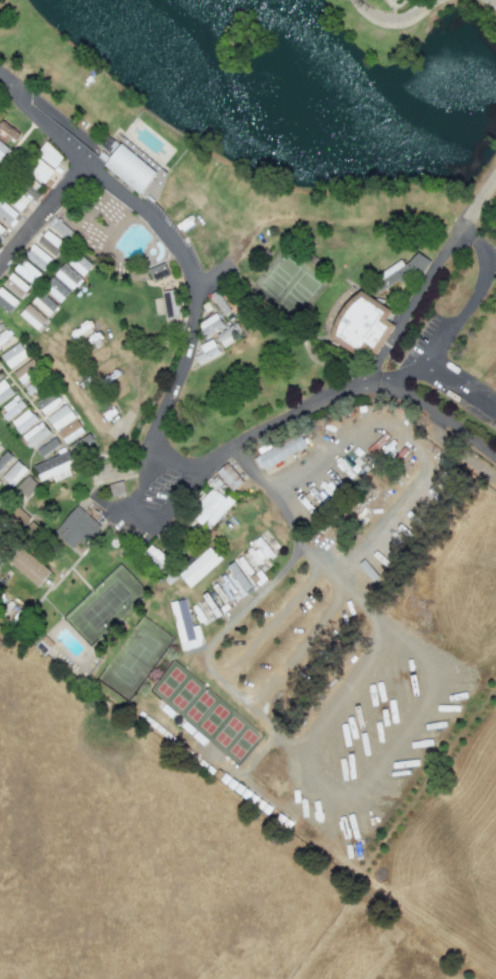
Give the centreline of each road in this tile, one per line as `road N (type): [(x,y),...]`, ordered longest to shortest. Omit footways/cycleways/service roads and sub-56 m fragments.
road 1 (residential): [(210,645),(290,566),(299,538),(237,446),(172,478),(150,457),(194,324),(179,251),(158,220),(87,165),(0,263)]
road 2 (residential): [(495,415),(426,360),(482,289),(492,249),(466,218),(354,394)]
road 3 (residential): [(495,459),(437,415),(373,394),(311,404),(237,446)]
road 4 (residential): [(87,165),(45,129),(0,70)]

